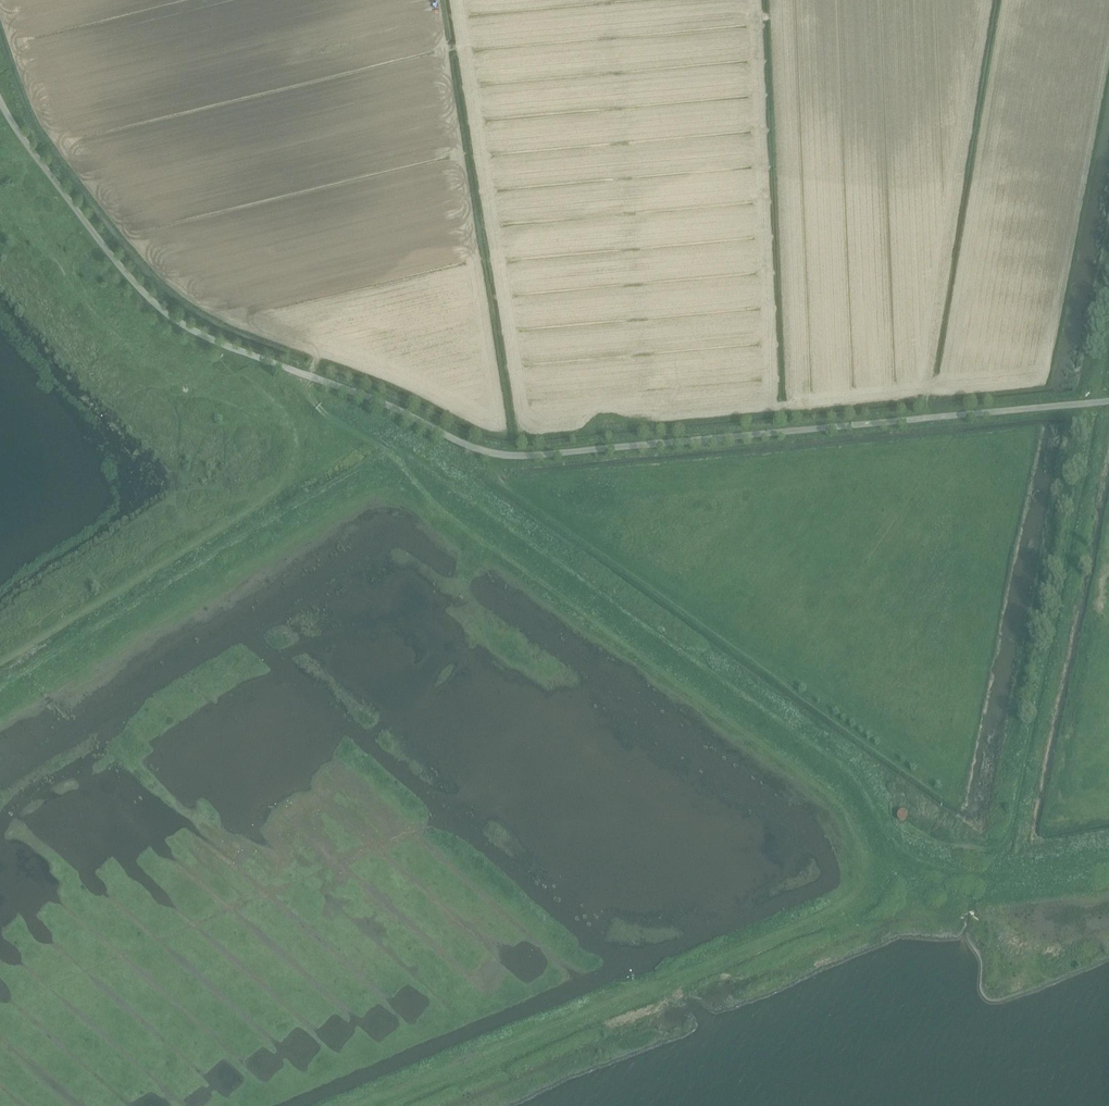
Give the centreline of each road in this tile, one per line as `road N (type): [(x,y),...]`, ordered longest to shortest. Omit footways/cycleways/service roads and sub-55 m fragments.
road 1 (unclassified): [(1108,401),(554,454),(483,450),(171,317),(120,267),(0,102)]

